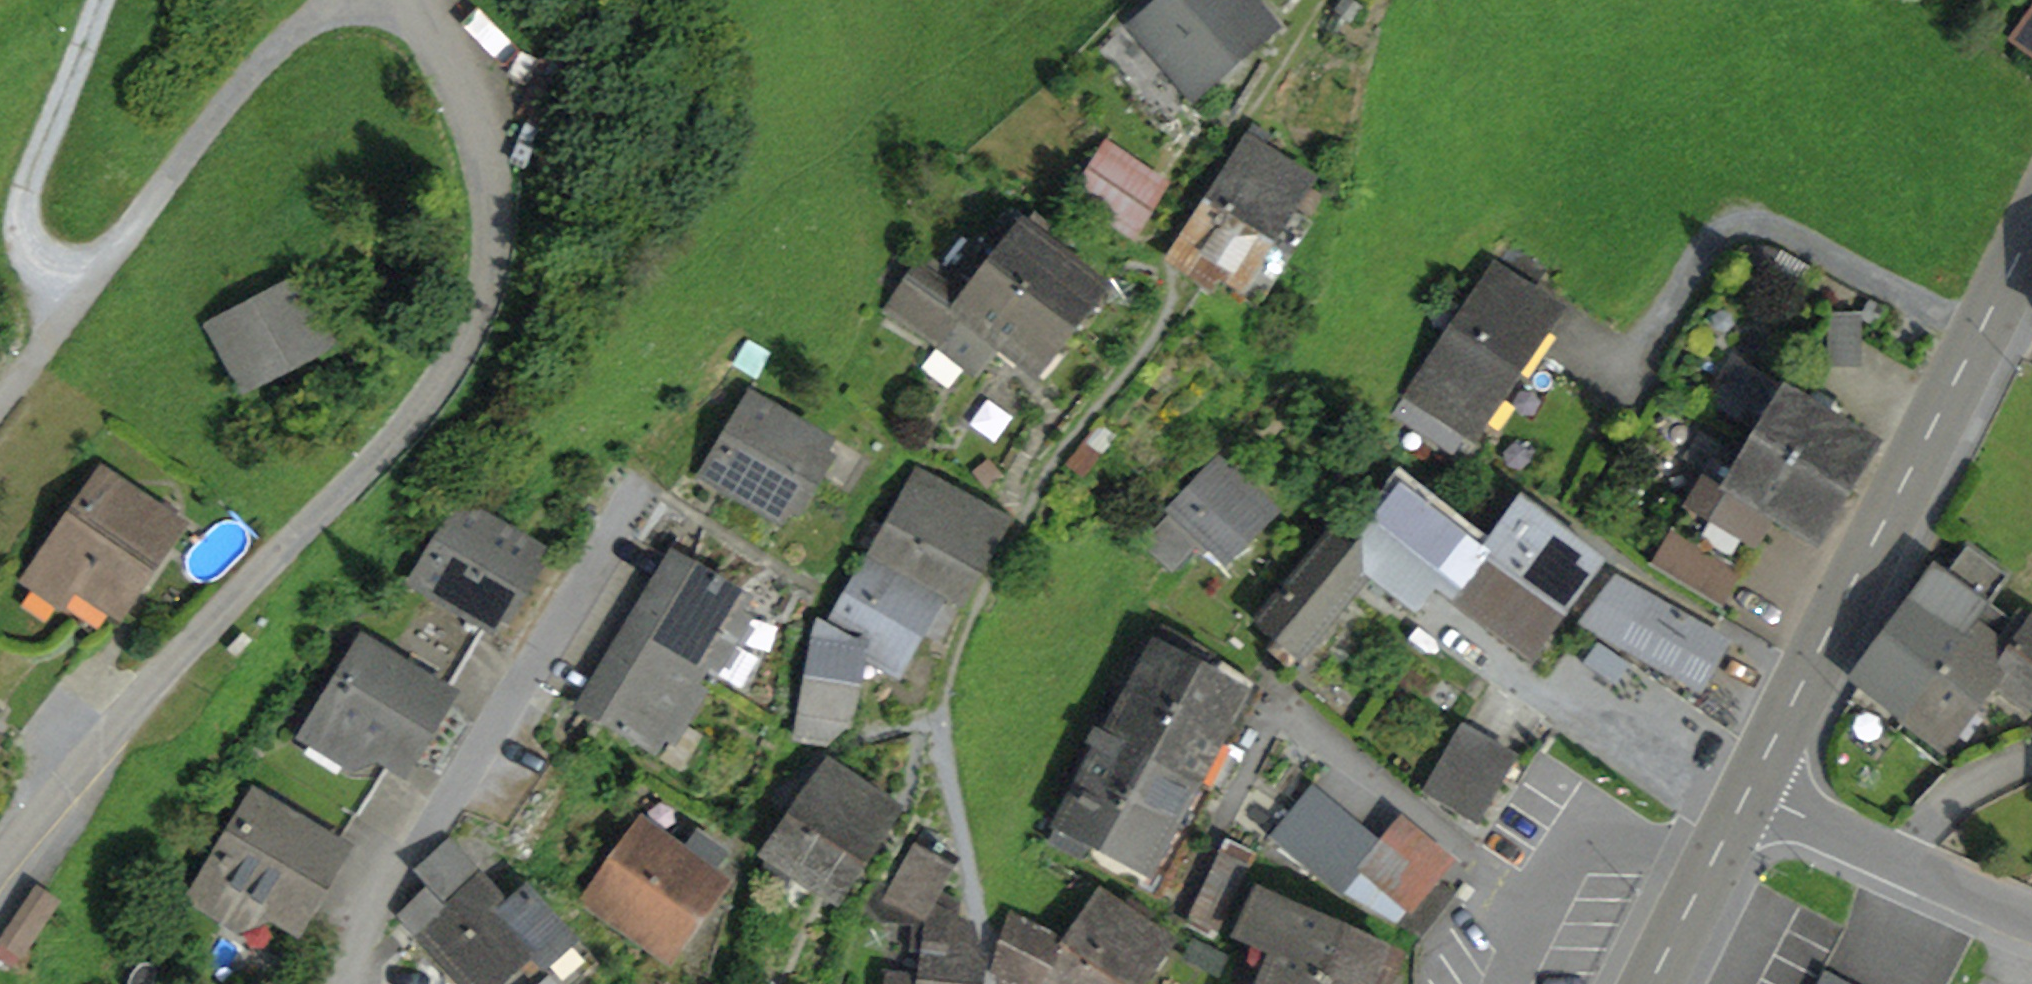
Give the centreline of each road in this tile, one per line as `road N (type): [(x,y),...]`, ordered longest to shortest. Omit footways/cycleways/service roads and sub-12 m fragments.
road 1 (residential): [(0,859),(134,704),(389,436),(445,369),(482,300),(494,234),(485,162),(405,0)]
road 2 (primary): [(2031,226),(1748,793)]
road 3 (residential): [(637,485),(340,983)]
road 4 (residential): [(325,0),(210,125),(0,400)]
road 5 (primary): [(1748,793),(1651,983)]
road 6 (residential): [(1890,860),(1965,787),(2031,755)]
road 7 (residential): [(1890,860),(1748,793)]
road 8 (residential): [(2031,922),(1890,860)]

